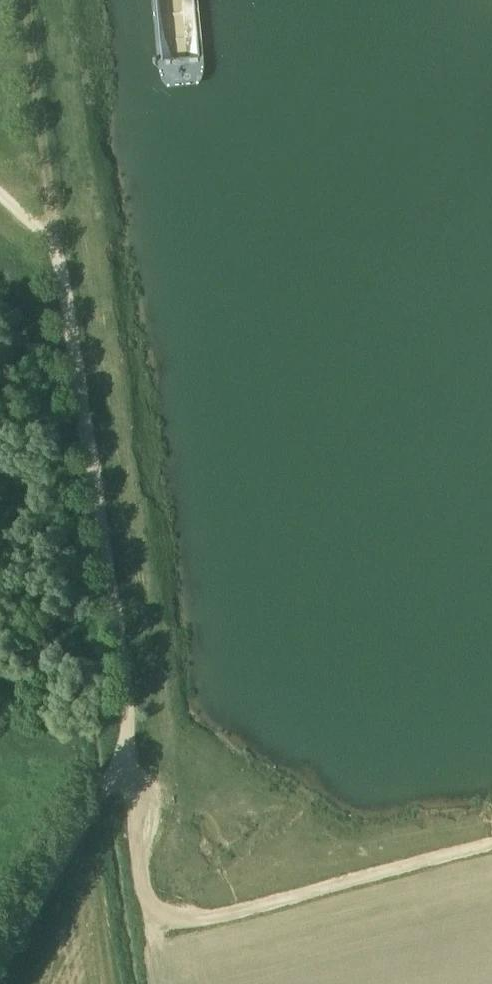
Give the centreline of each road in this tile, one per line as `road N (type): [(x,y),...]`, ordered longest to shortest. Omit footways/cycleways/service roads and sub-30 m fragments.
road 1 (track): [(0,966),(106,785),(125,724),(119,630),(51,223)]
road 2 (track): [(125,724),(148,896),(163,927),(206,927),(491,849)]
road 3 (track): [(51,223),(22,0)]

